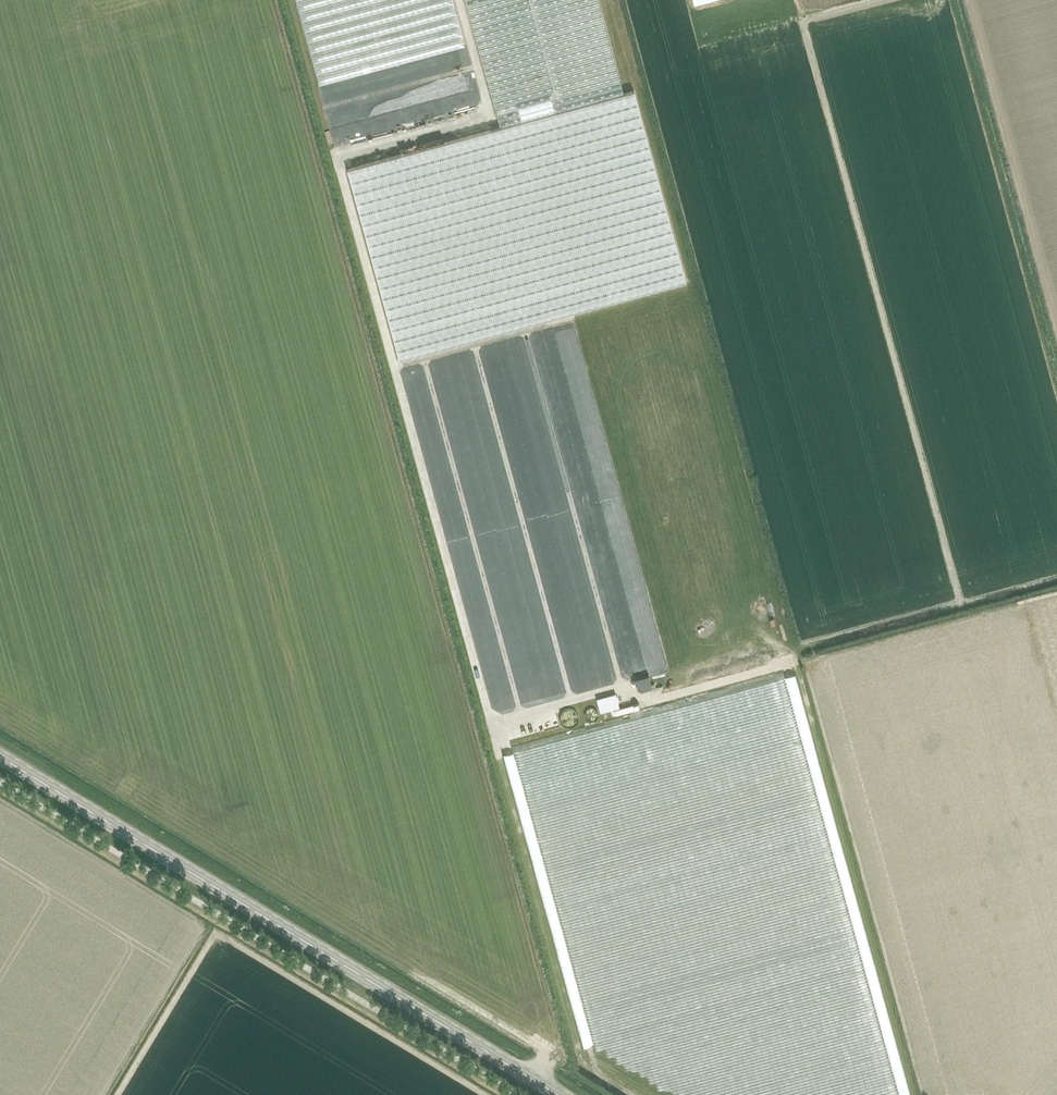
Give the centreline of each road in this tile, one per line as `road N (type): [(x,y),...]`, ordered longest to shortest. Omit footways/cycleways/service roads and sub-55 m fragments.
road 1 (primary): [(557,1094),(0,757)]

